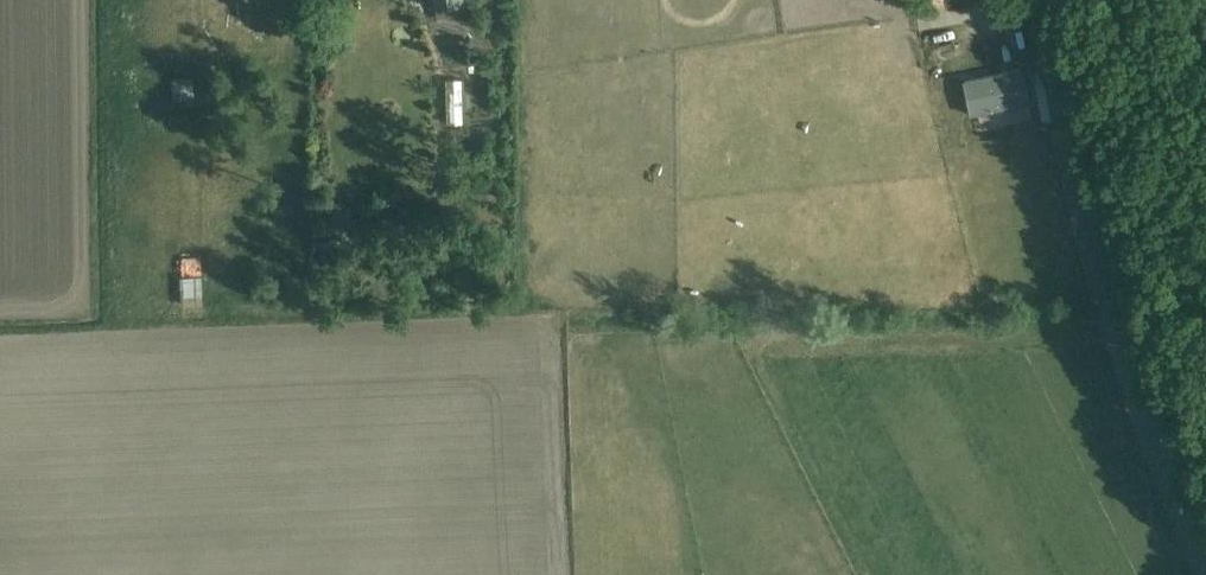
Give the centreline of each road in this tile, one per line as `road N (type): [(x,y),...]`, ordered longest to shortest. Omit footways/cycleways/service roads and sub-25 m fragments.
road 1 (unclassified): [(1205,557),(1118,343),(1045,0)]

